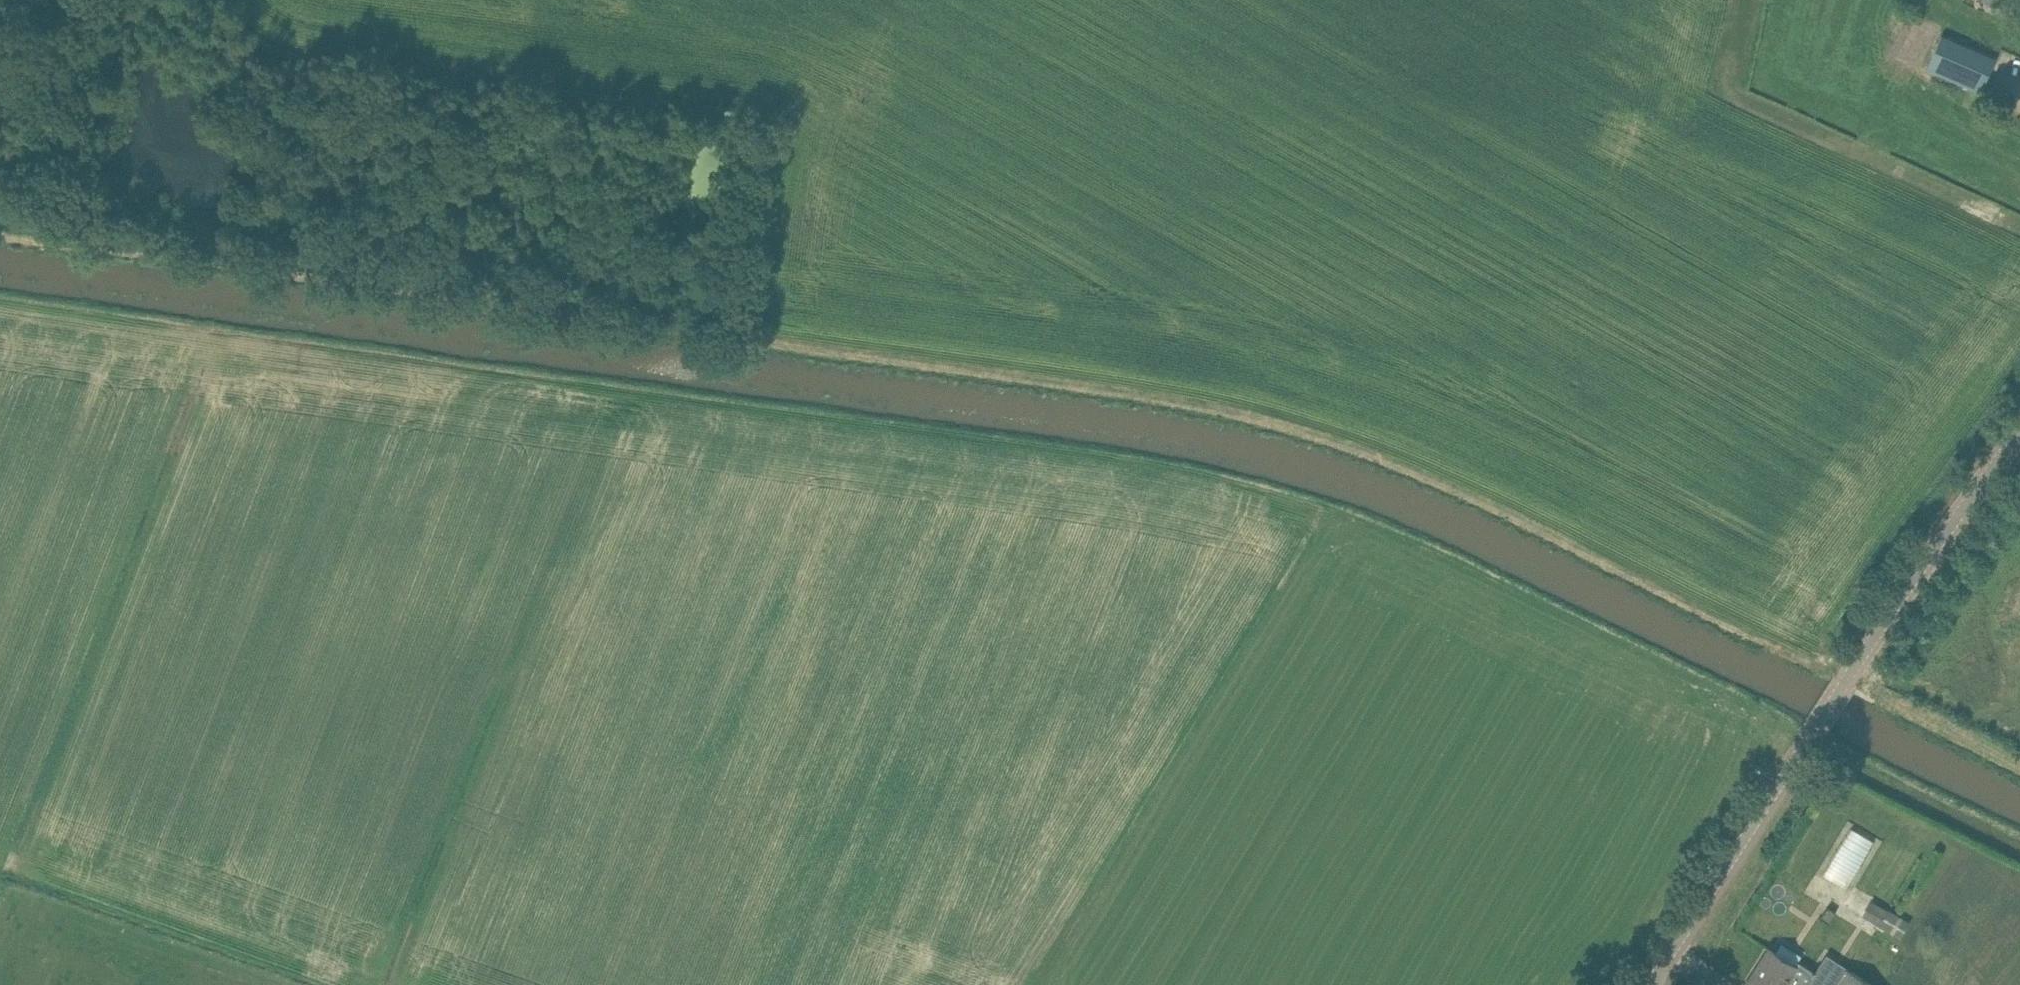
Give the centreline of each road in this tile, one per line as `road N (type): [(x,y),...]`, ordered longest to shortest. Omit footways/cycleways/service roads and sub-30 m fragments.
road 1 (track): [(1856,671),(1571,528),(1376,442),(1125,374),(0,215)]
road 2 (tertiary): [(1652,984),(2019,429)]

